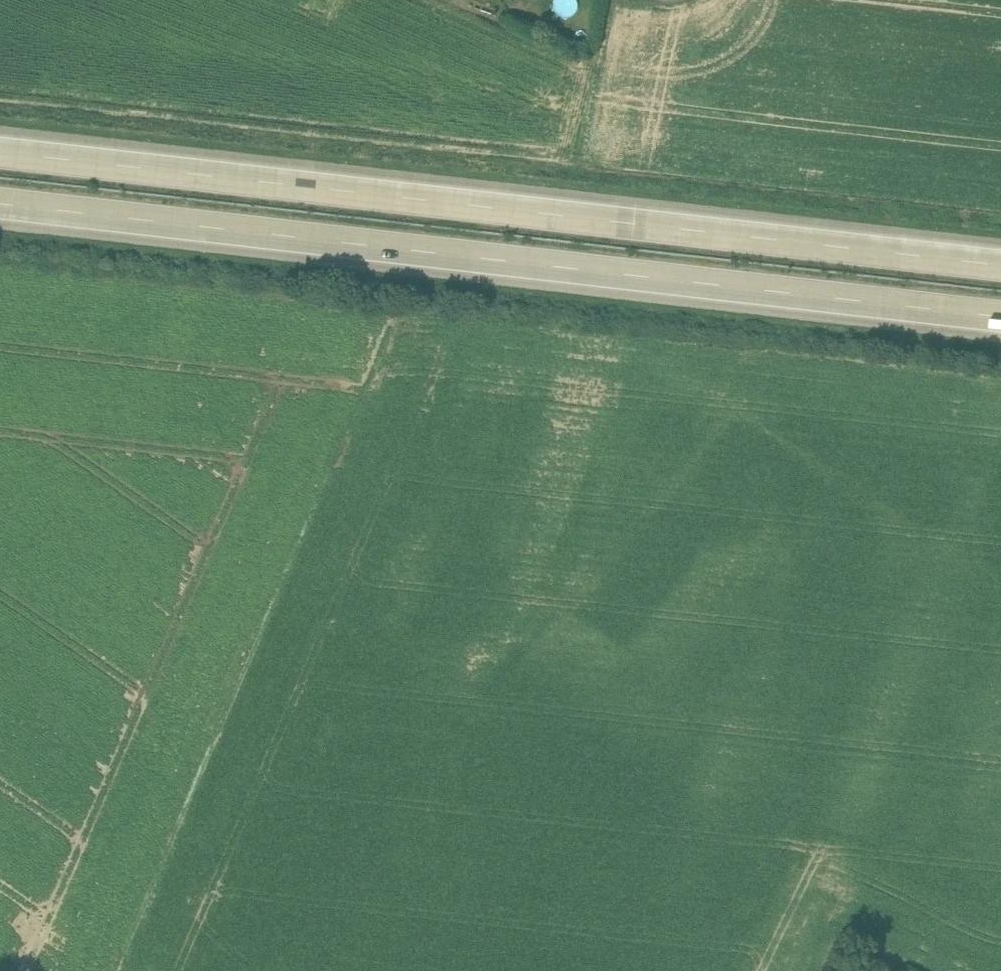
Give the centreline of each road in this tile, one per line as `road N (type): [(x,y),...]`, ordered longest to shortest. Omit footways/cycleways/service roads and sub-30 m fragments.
road 1 (motorway): [(0,203),(1000,316)]
road 2 (motorway): [(1000,263),(0,151)]

